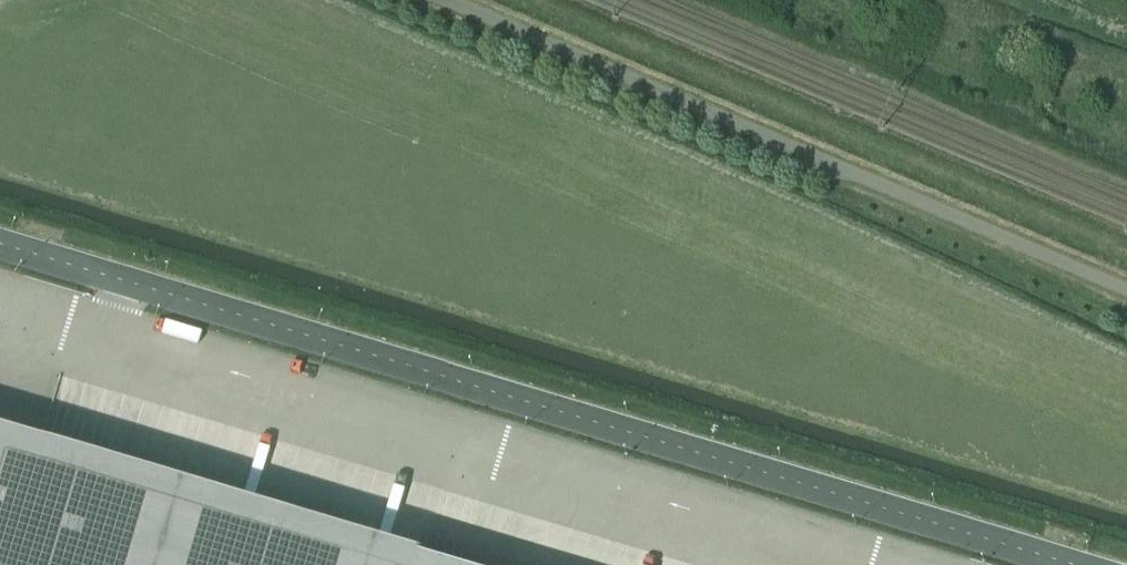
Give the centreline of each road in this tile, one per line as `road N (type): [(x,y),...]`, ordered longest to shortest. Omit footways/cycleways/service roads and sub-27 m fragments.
road 1 (unclassified): [(1066,564),(0,242)]

